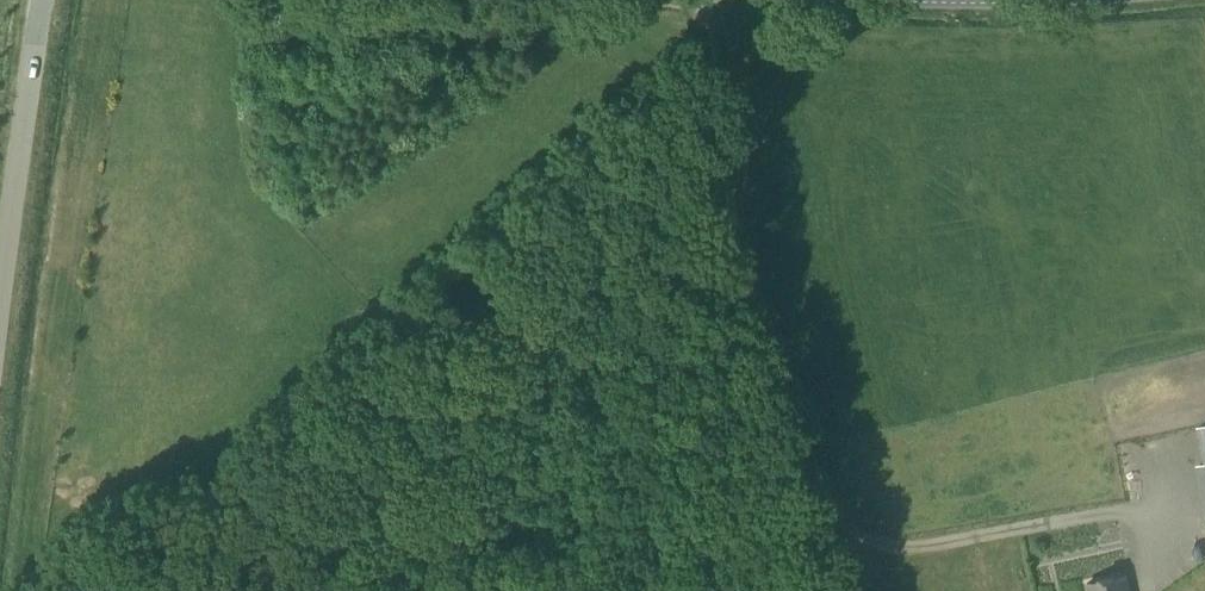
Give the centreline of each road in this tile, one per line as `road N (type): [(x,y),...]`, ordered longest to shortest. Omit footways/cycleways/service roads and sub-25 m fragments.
road 1 (unclassified): [(45,0),(0,300)]

